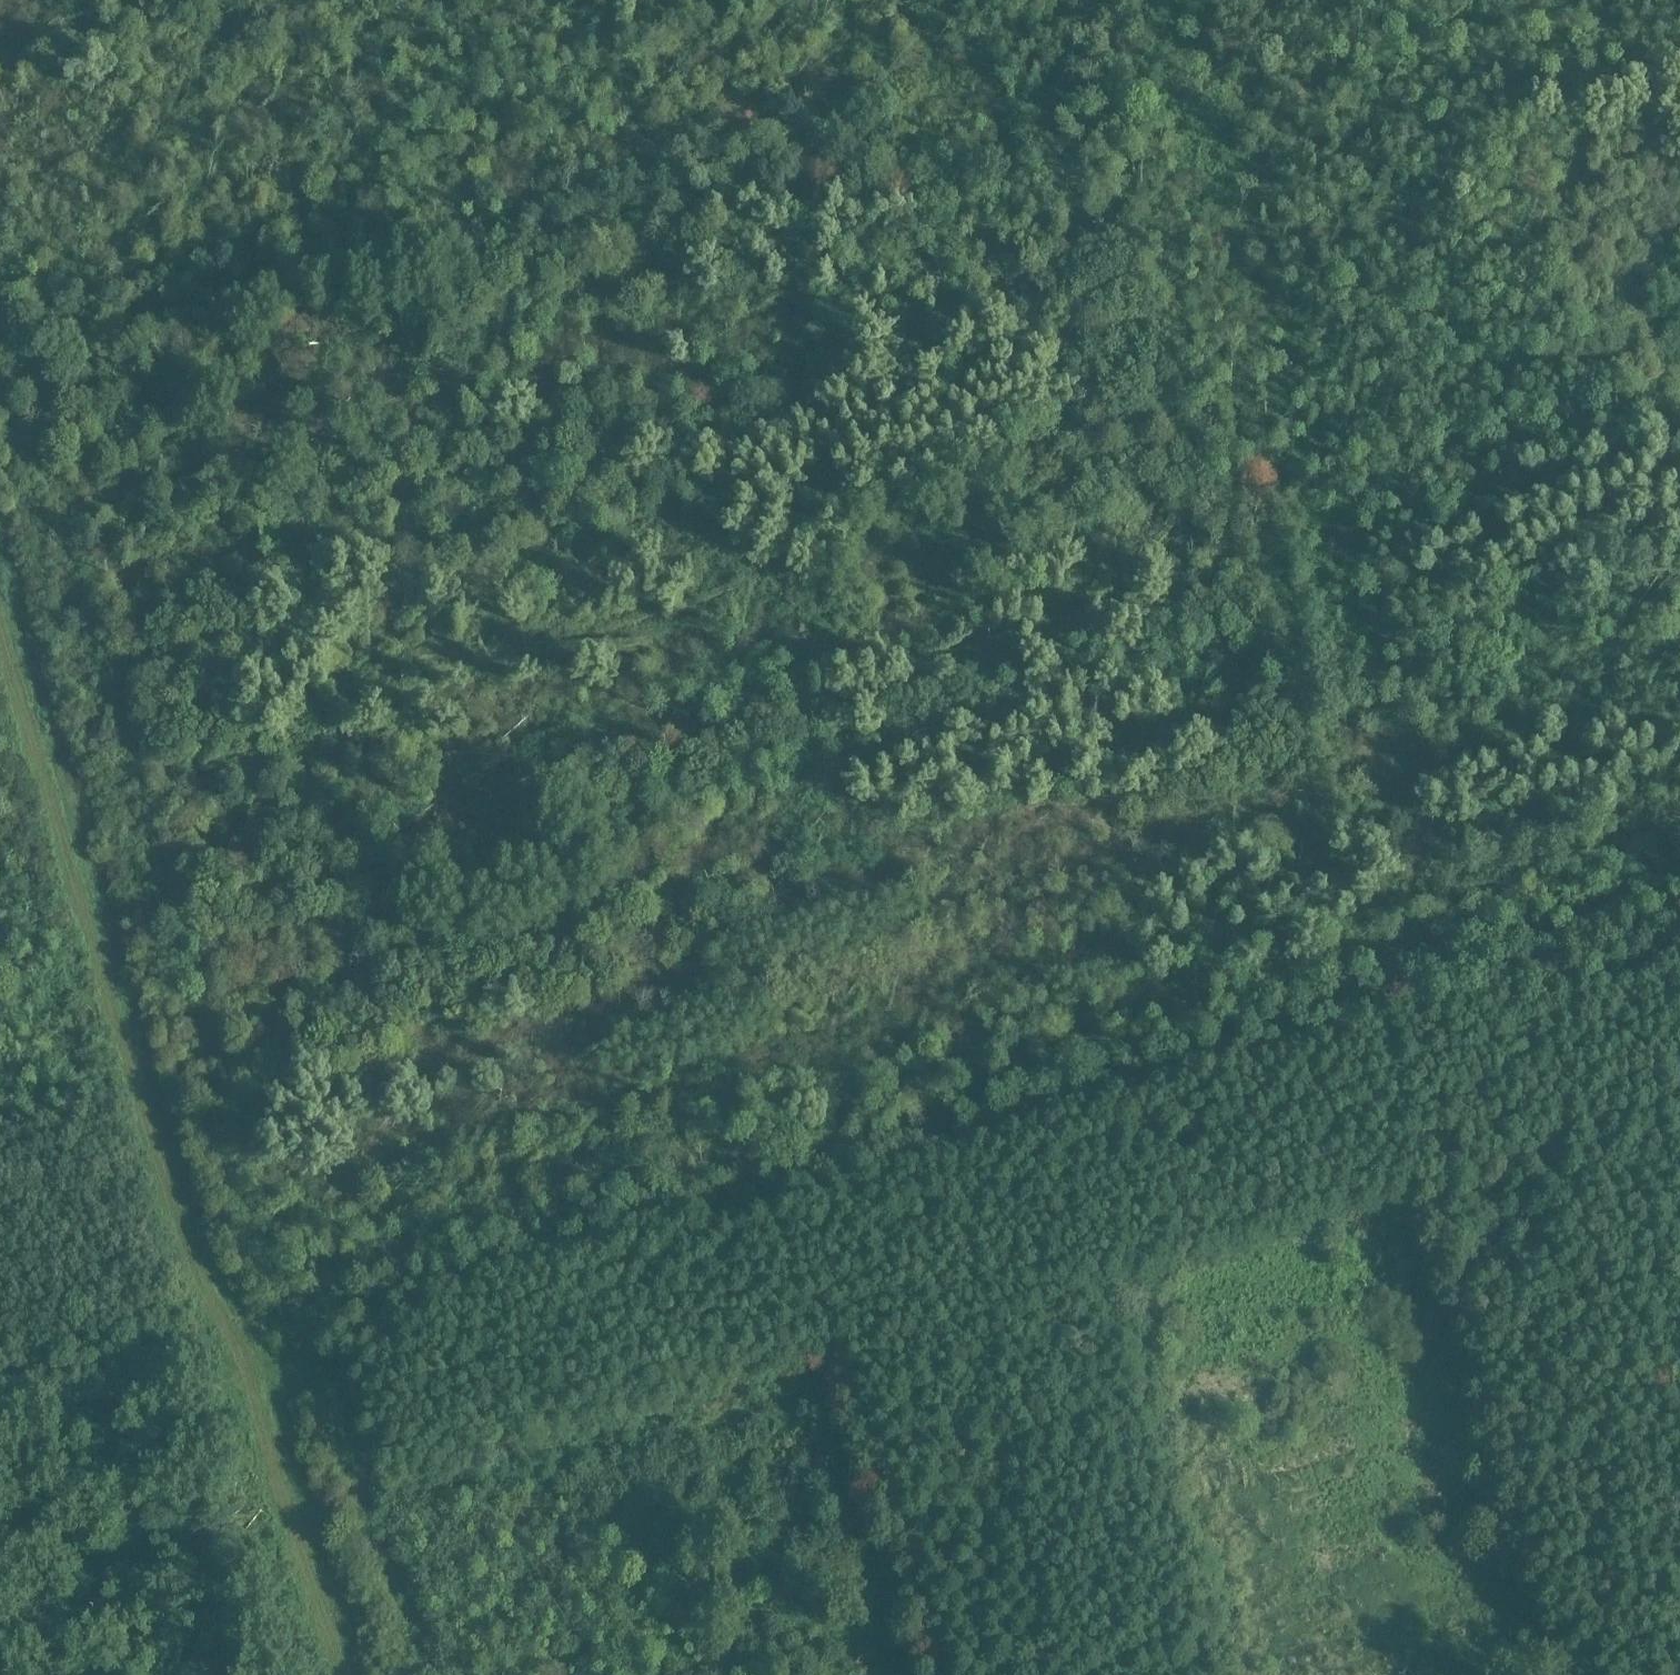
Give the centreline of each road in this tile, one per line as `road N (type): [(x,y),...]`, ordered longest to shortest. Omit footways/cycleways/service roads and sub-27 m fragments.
road 1 (track): [(0,521),(350,1674)]

